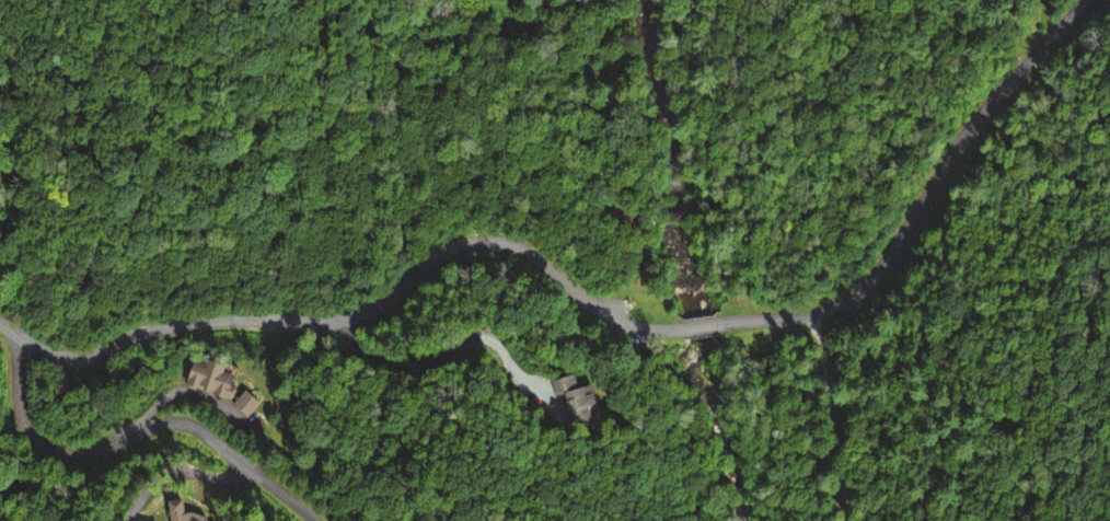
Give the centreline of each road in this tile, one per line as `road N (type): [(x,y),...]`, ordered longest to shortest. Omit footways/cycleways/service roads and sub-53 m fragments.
road 1 (residential): [(683,327),(621,323),(529,252),(486,240),(442,252),(381,305),(344,320),(186,322),(77,357),(43,351),(0,322)]
road 2 (residential): [(1086,0),(969,128),(872,280),(813,313),(717,323)]
road 3 (residential): [(25,341),(19,407),(42,445),(81,454),(181,422),(206,433),(312,520)]

